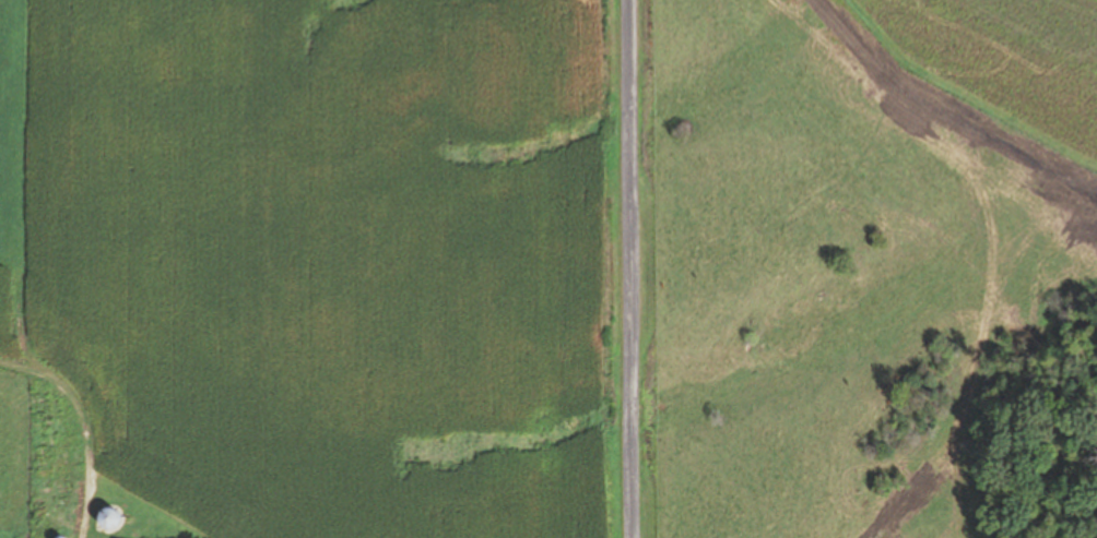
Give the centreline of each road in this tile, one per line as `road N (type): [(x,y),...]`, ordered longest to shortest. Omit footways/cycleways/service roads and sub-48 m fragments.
road 1 (residential): [(630,537),(630,0)]

